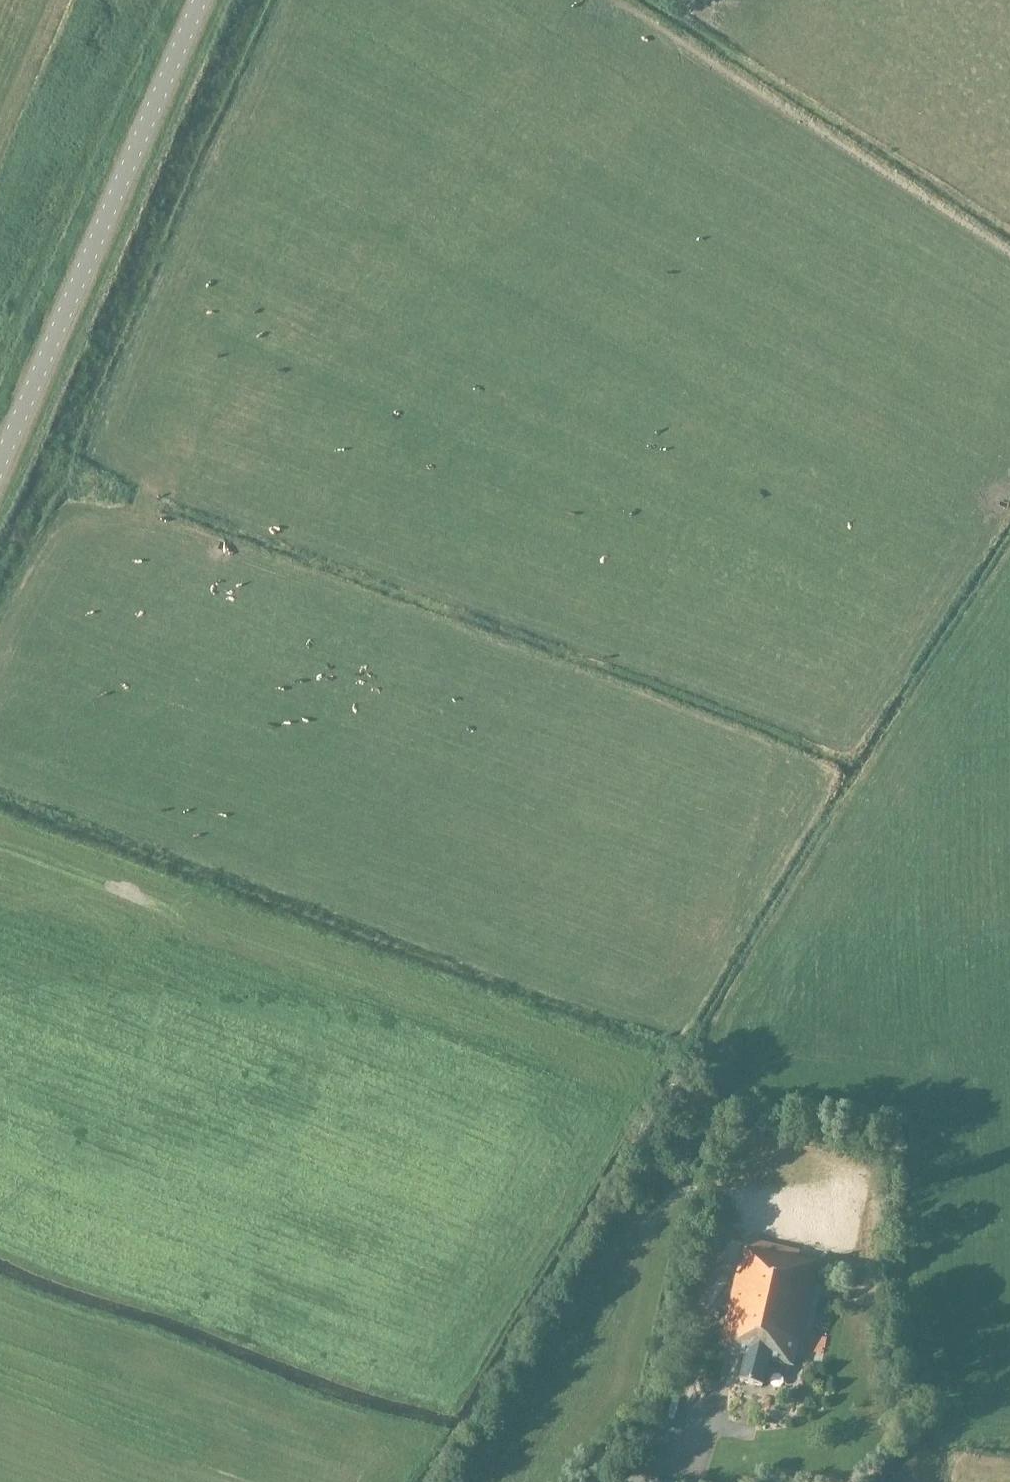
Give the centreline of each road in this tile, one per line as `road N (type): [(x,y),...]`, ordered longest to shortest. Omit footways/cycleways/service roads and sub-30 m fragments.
road 1 (tertiary): [(0,460),(199,0)]

